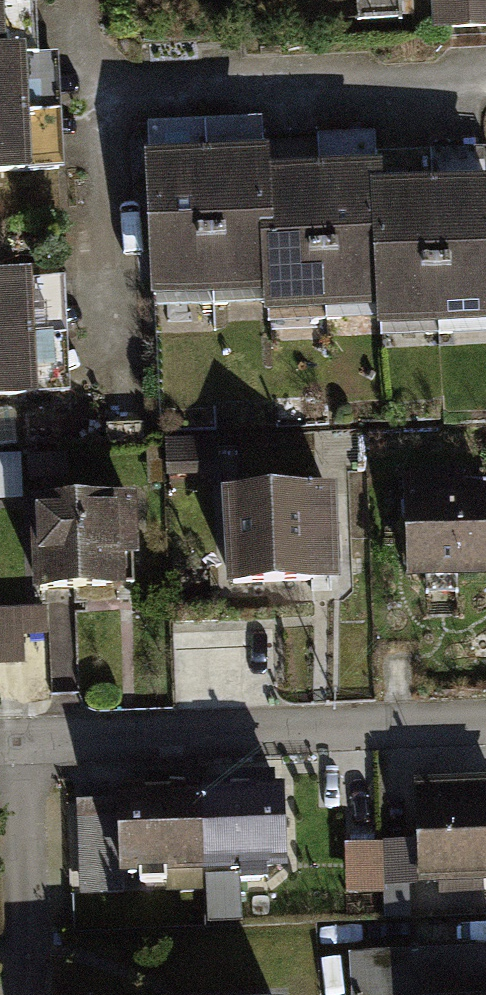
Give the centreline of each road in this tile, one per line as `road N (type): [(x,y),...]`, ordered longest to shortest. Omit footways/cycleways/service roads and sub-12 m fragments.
road 1 (residential): [(485,726),(0,741)]

